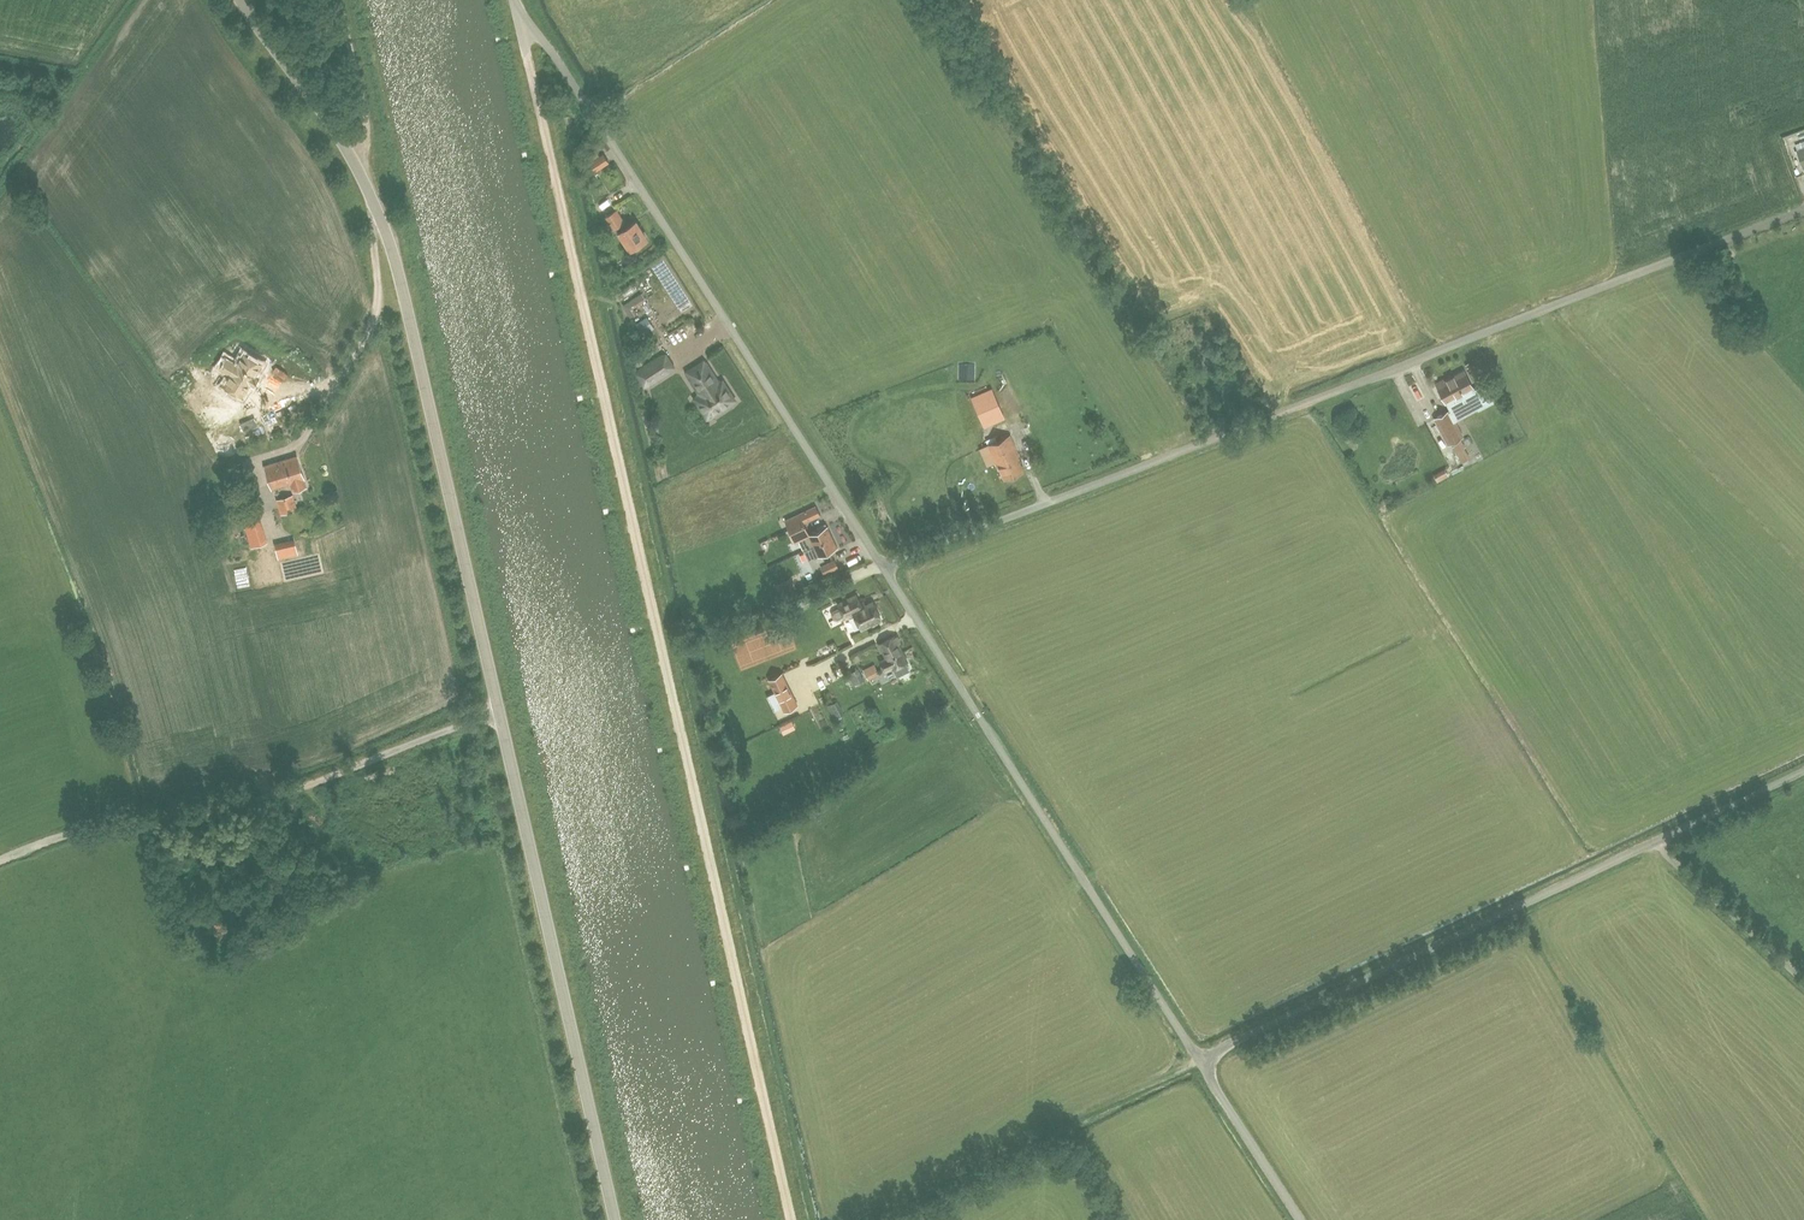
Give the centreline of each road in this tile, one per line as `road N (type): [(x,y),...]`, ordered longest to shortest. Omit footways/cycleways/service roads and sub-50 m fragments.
road 1 (unclassified): [(615,1219),(390,240),(338,136),(240,0)]
road 2 (unclassified): [(1201,1060),(515,0)]
road 3 (track): [(516,2),(792,1219)]
road 4 (track): [(883,566),(1803,209)]
road 5 (unclassified): [(1201,1060),(1803,771)]
road 6 (track): [(499,709),(272,798),(94,828),(0,863)]
road 7 (track): [(316,423),(380,314),(372,247),(380,158),(345,0)]
road 8 (unclassified): [(1300,1219),(1201,1060)]

